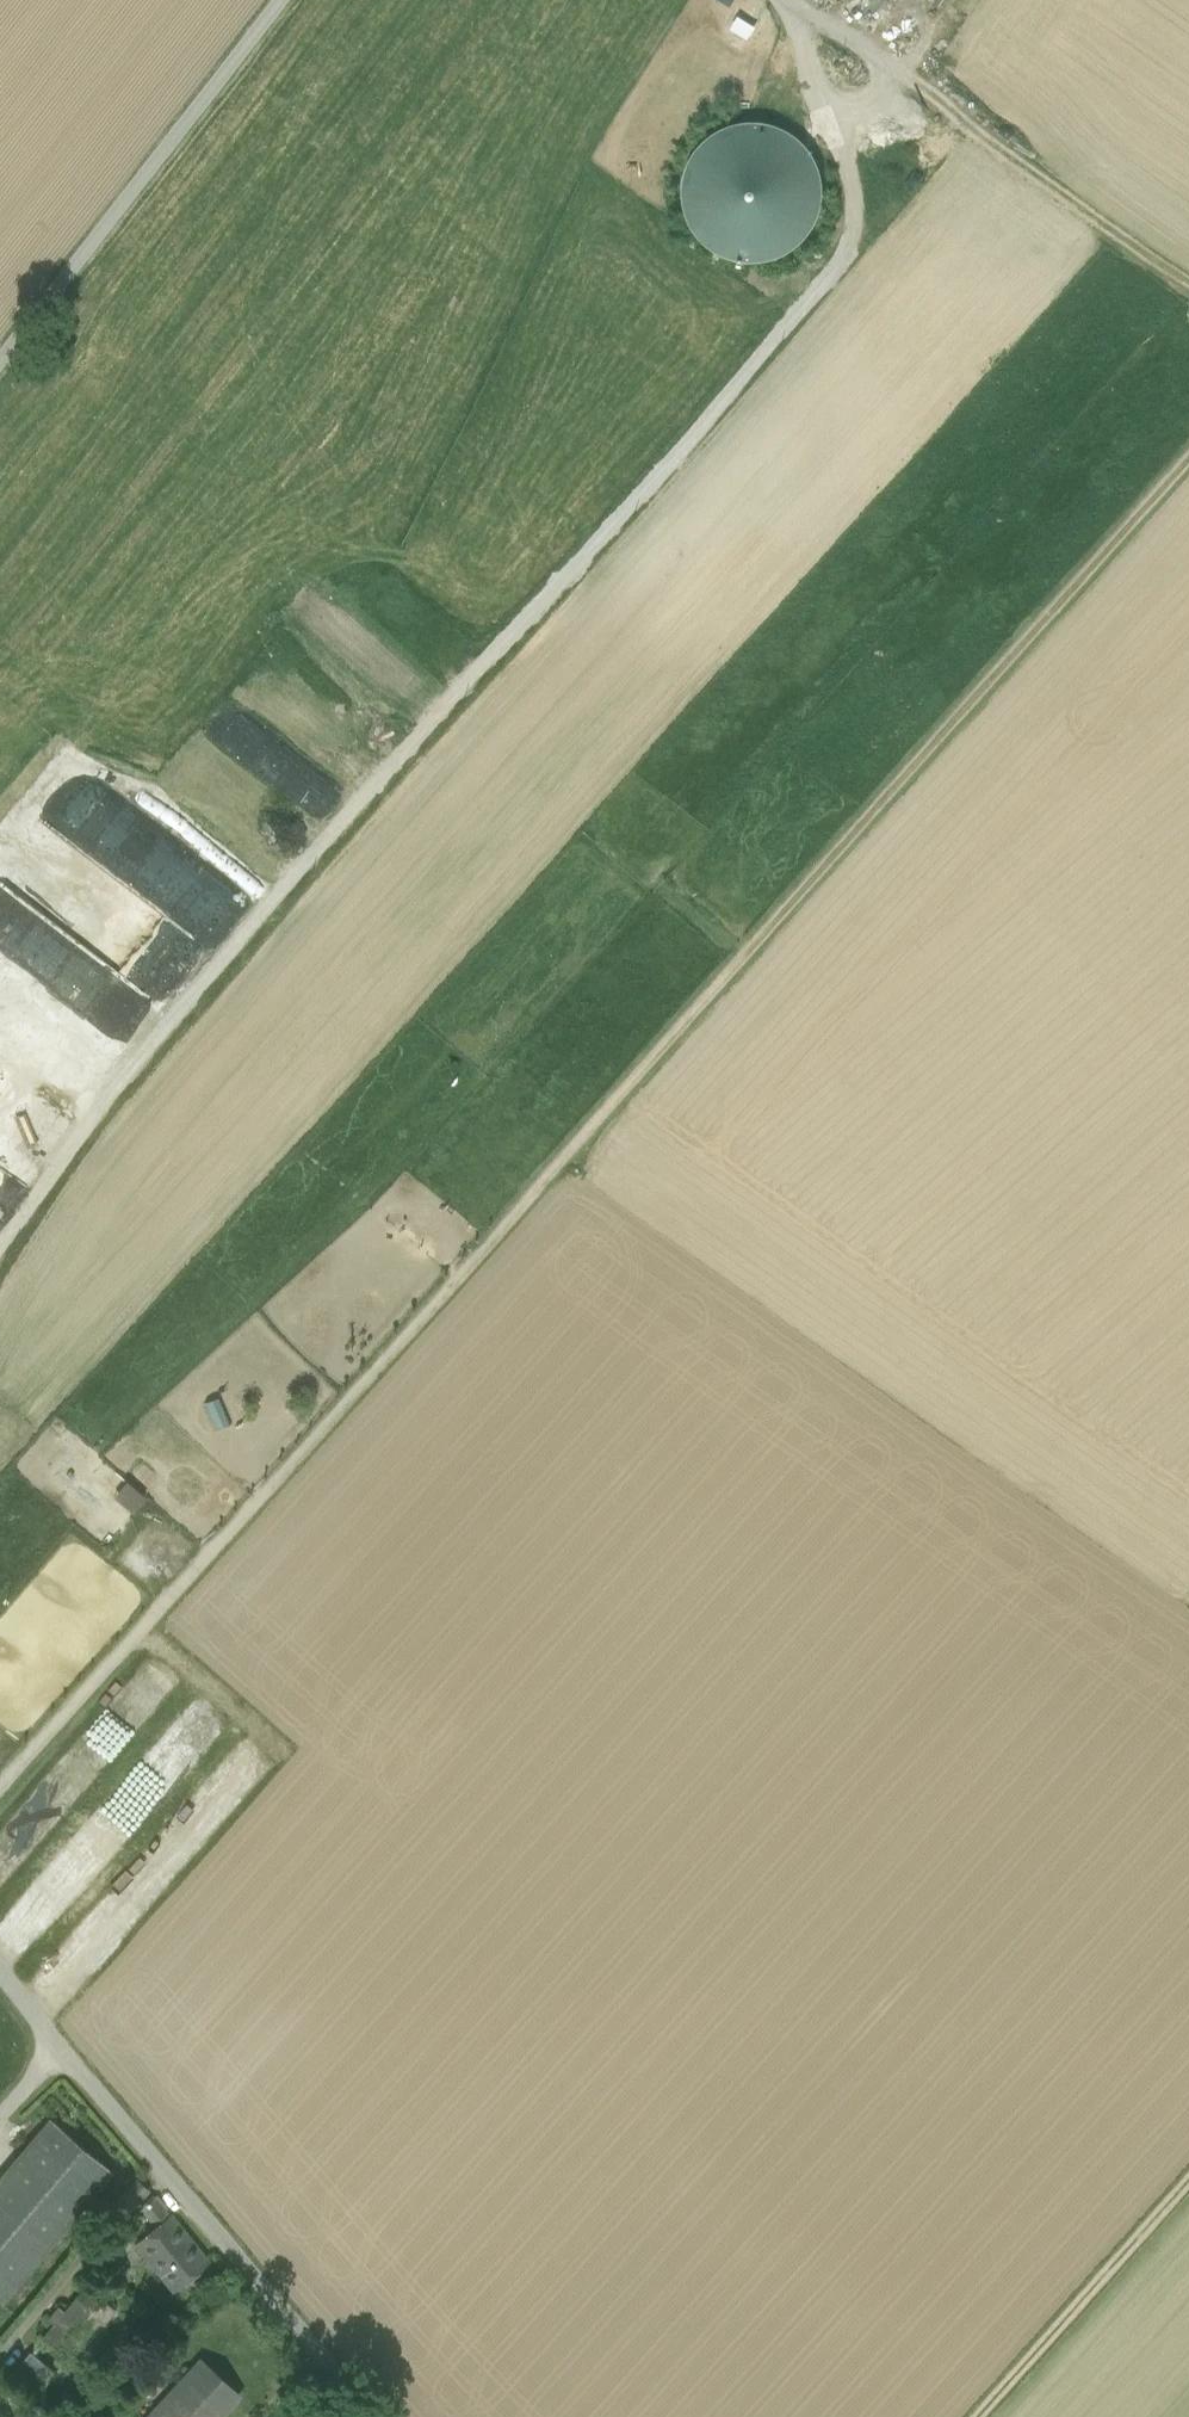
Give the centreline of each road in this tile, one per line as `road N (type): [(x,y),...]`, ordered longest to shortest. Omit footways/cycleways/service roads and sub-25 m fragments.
road 1 (track): [(0,1785),(1188,461)]
road 2 (track): [(0,1244),(179,1008),(685,448),(918,176),(970,129)]
road 3 (track): [(384,2416),(159,2174),(0,1973)]
road 4 (track): [(1188,285),(787,0)]
road 5 (unclassified): [(0,363),(282,0)]
road 6 (track): [(979,2416),(1188,2184)]

